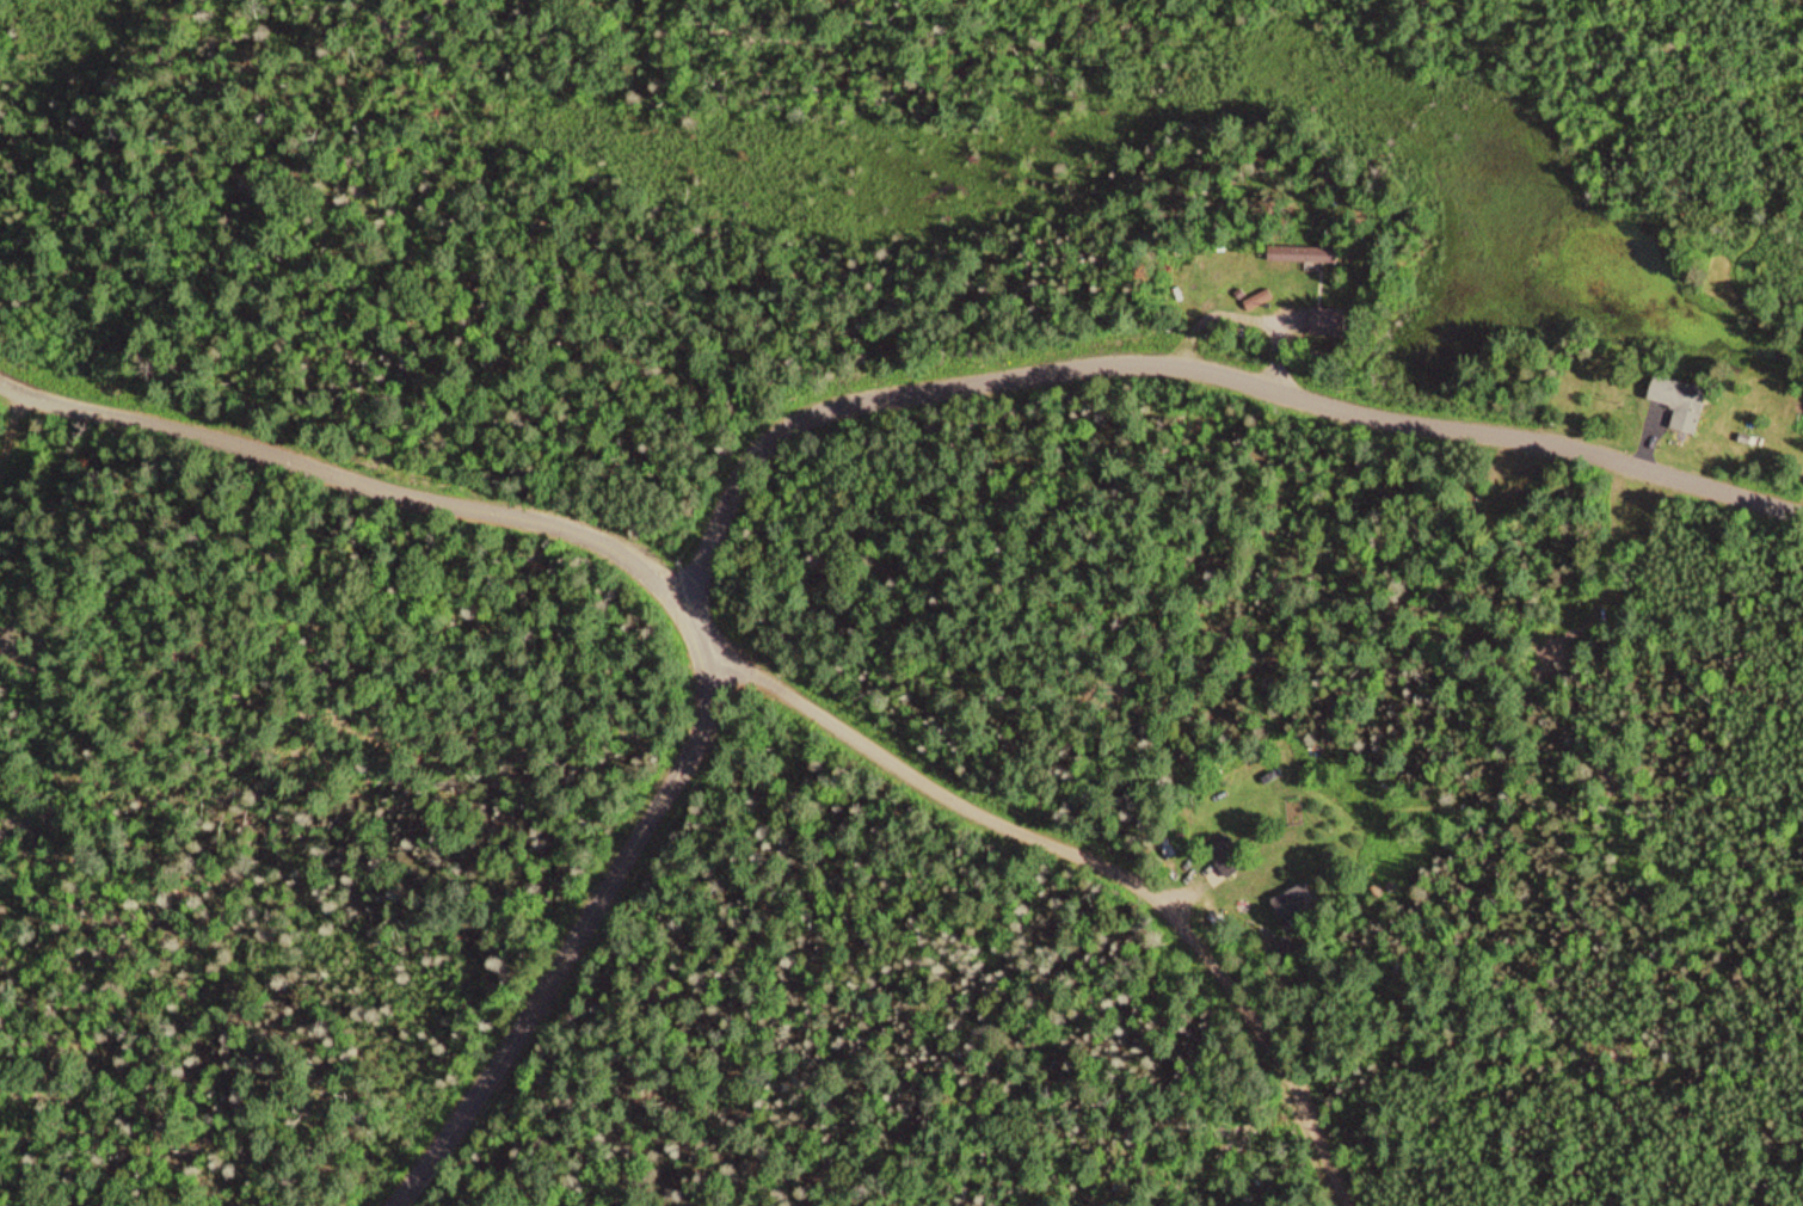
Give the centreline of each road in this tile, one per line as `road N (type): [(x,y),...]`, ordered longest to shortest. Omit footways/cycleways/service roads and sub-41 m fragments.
road 1 (tertiary): [(401,1205),(480,1107),(702,750),(715,681),(710,638),(622,540),(544,517),(439,503),(96,406),(25,405),(0,386)]
road 2 (residential): [(1802,502),(1156,365),(821,411),(773,432),(740,492),(710,638)]
road 3 (residential): [(1351,1205),(1262,1030),(1187,915),(960,811),(710,638)]

